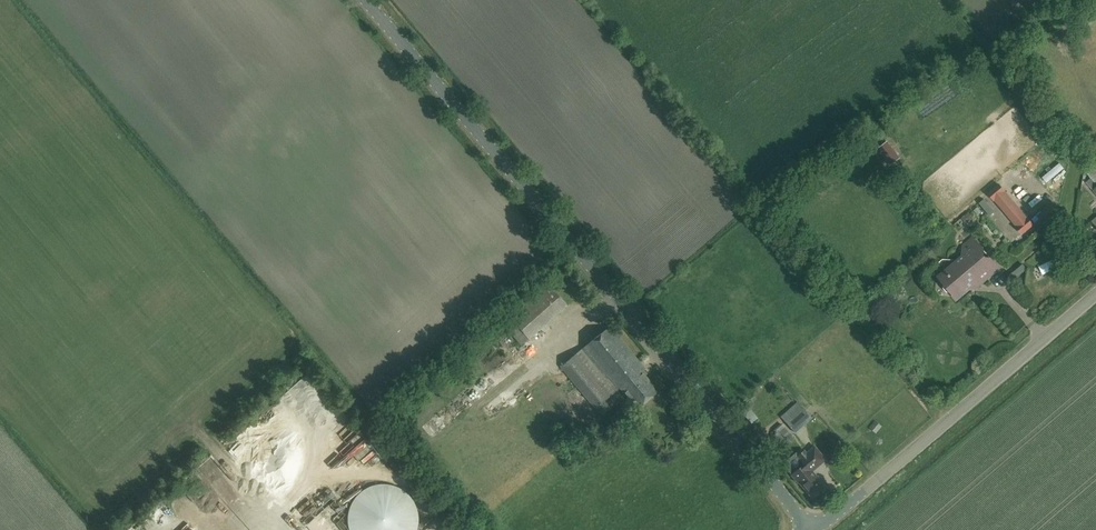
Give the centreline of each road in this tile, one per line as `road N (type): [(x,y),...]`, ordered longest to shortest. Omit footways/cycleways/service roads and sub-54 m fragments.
road 1 (tertiary): [(795,526),(767,475),(364,0)]
road 2 (tertiary): [(795,526),(852,501),(1095,296)]

